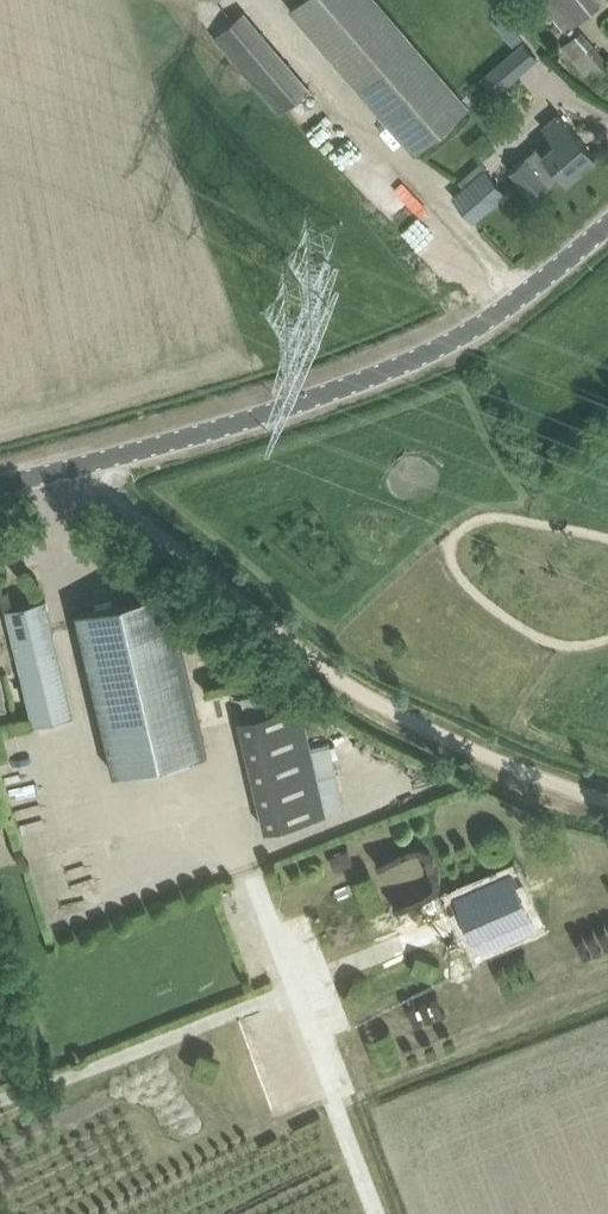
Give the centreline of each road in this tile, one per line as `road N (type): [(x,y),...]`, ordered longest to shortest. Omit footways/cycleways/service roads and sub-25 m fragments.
road 1 (unclassified): [(607,802),(490,757),(343,684),(80,470)]
road 2 (unclassified): [(80,470),(295,411),(398,369),(470,327),(607,212)]

